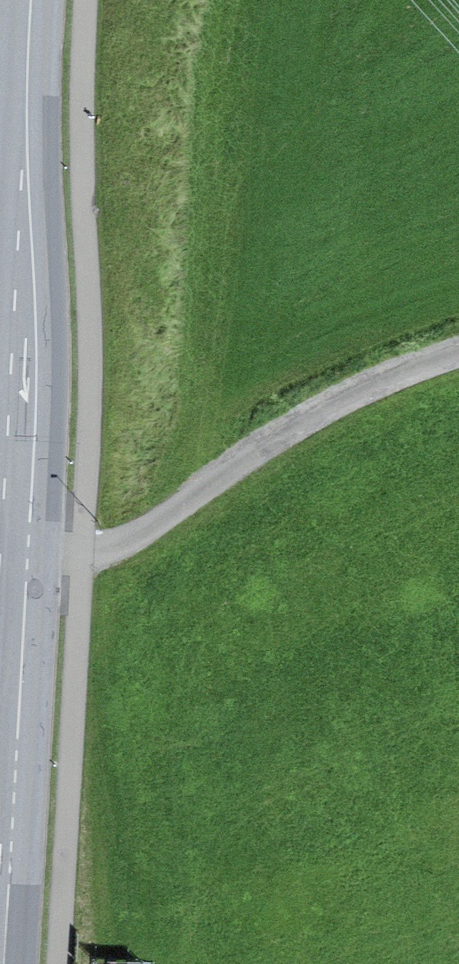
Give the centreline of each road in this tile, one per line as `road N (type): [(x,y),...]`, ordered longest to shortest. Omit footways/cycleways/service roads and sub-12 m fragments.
road 1 (primary): [(0,826),(20,562),(30,0)]
road 2 (track): [(458,350),(306,417),(147,531),(87,562),(20,562)]

